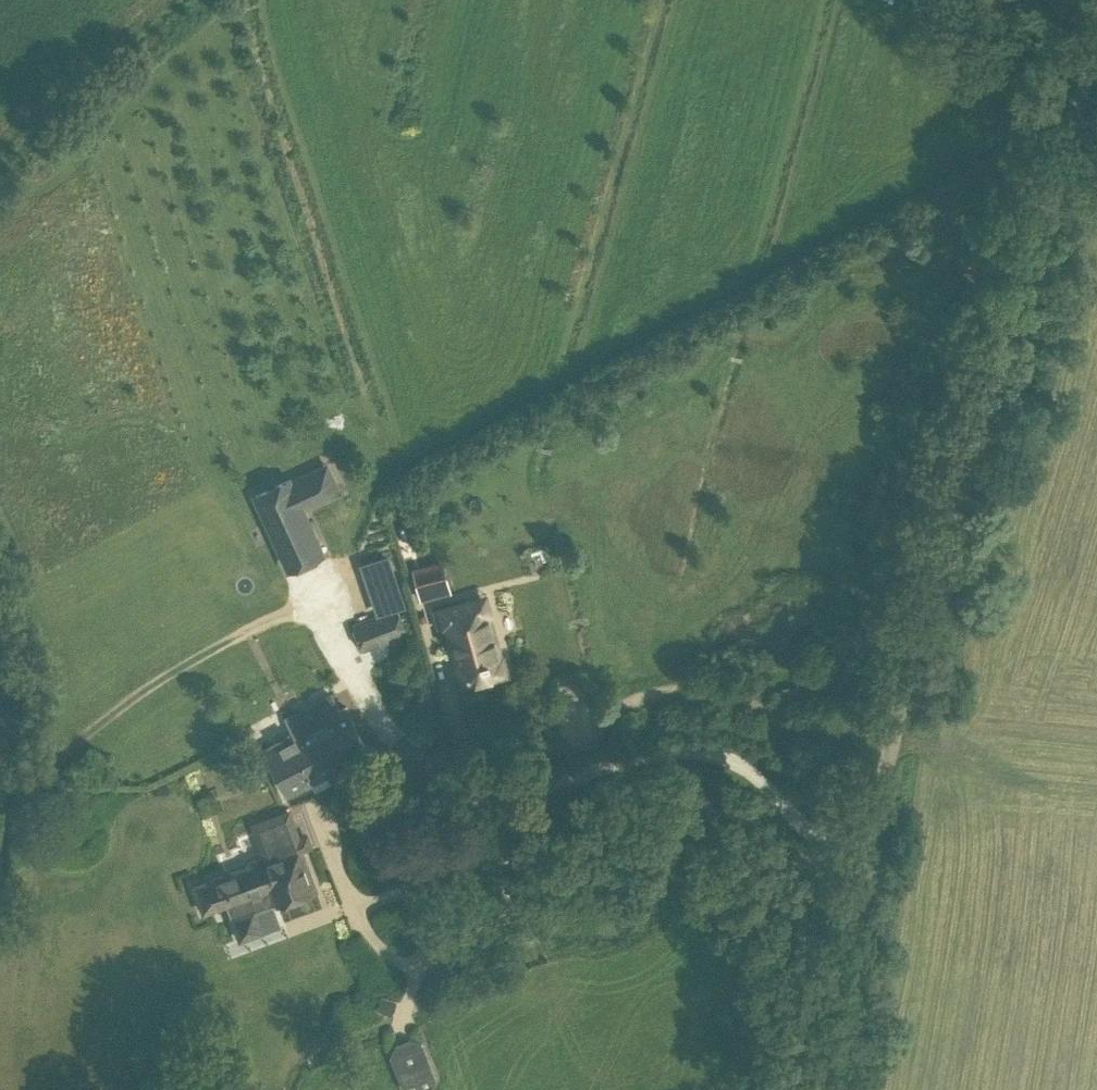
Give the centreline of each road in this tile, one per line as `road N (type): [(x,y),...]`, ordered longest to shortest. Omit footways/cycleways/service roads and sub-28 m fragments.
road 1 (unclassified): [(826,1089),(933,541),(1096,4)]
road 2 (track): [(0,781),(26,777),(219,646),(282,622),(320,626),(430,766),(483,805),(669,756),(704,757),(774,789),(822,846),(867,855)]
road 3 (track): [(822,846),(754,878),(785,958)]

